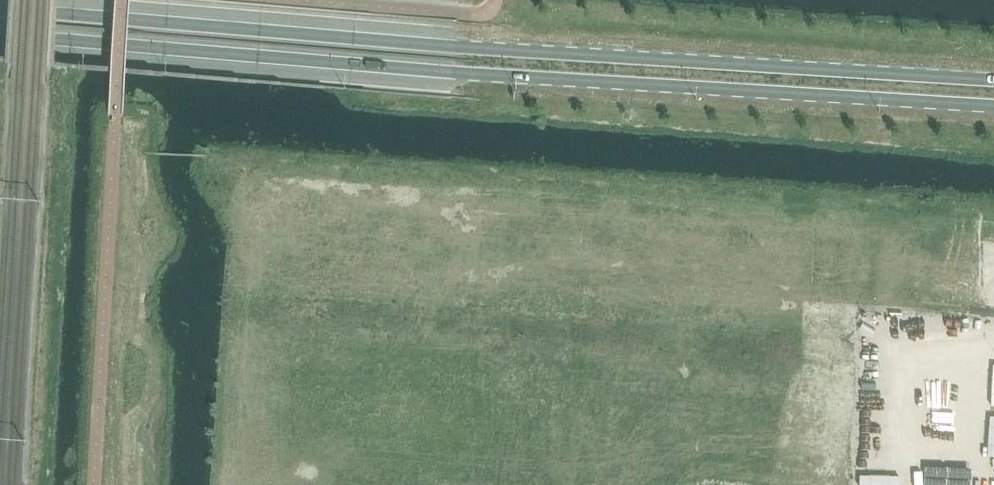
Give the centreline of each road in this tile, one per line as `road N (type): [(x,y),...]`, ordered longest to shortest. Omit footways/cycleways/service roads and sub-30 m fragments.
road 1 (primary): [(0,36),(993,107)]
road 2 (primary): [(993,80),(0,11)]

